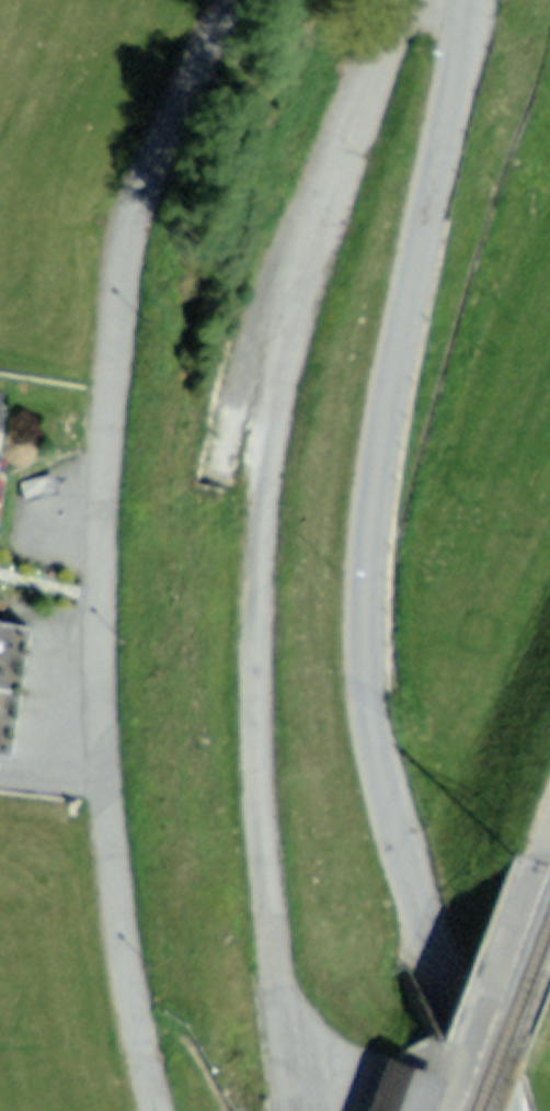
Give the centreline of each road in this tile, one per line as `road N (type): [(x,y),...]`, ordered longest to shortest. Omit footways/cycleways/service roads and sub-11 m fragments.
road 1 (residential): [(470,0),(460,79),(384,428),(367,612),(373,705),(409,891),(511,1110)]
road 2 (residential): [(231,0),(132,216),(97,583),(98,738),(154,1110)]

